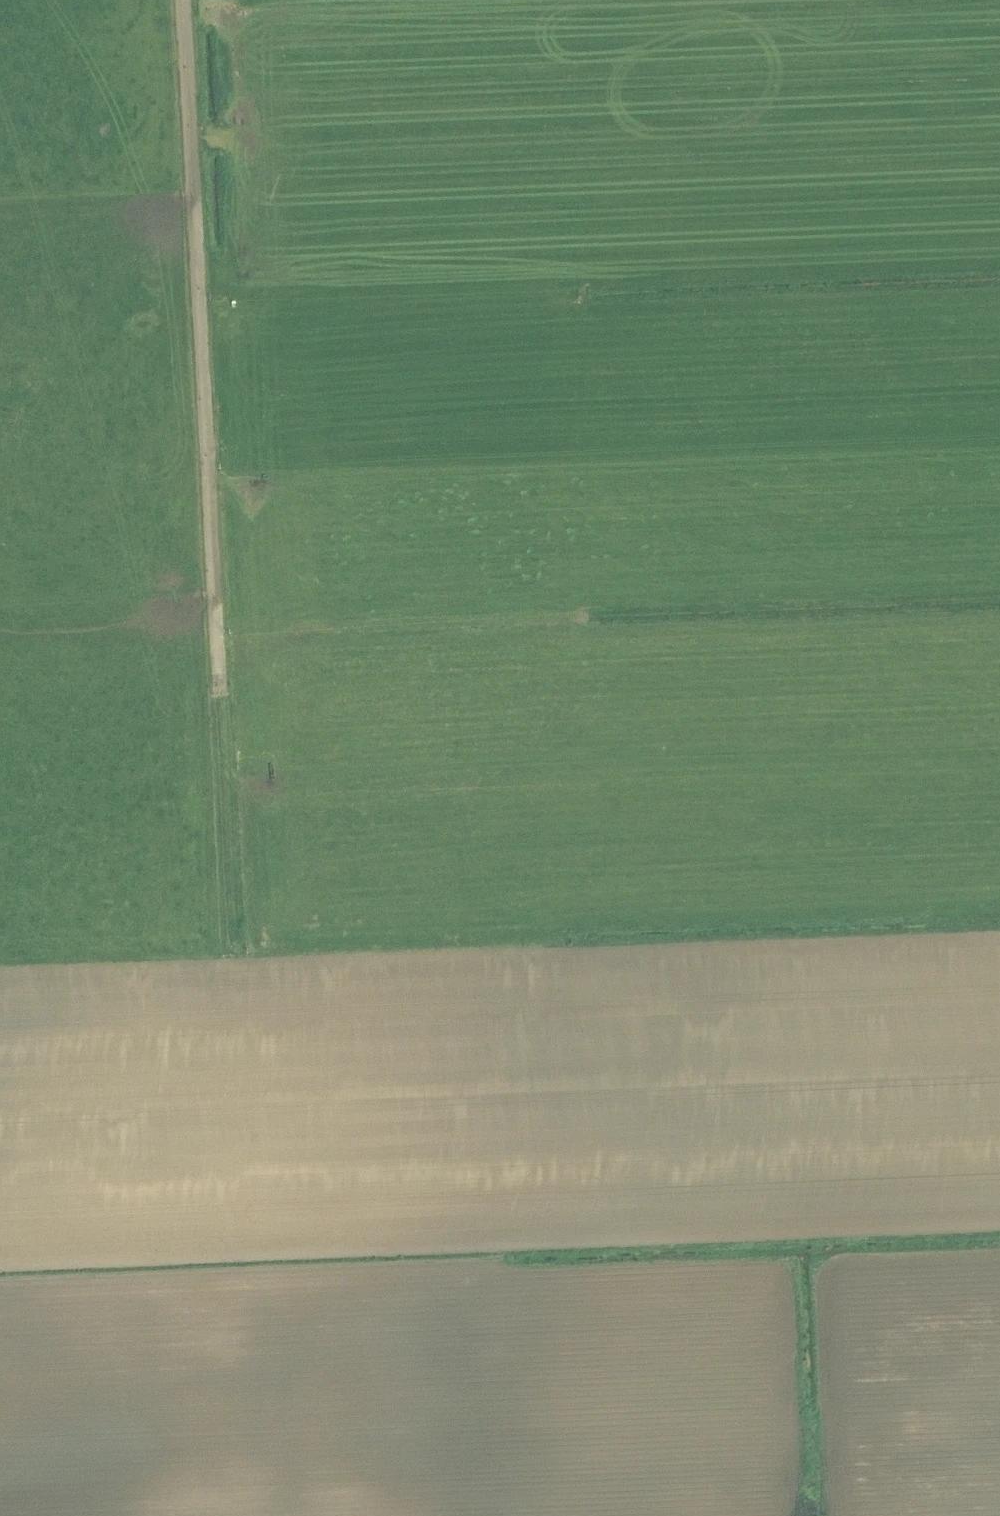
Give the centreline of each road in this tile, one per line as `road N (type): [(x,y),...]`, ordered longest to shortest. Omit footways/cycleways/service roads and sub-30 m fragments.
road 1 (track): [(182,0),(220,699)]

